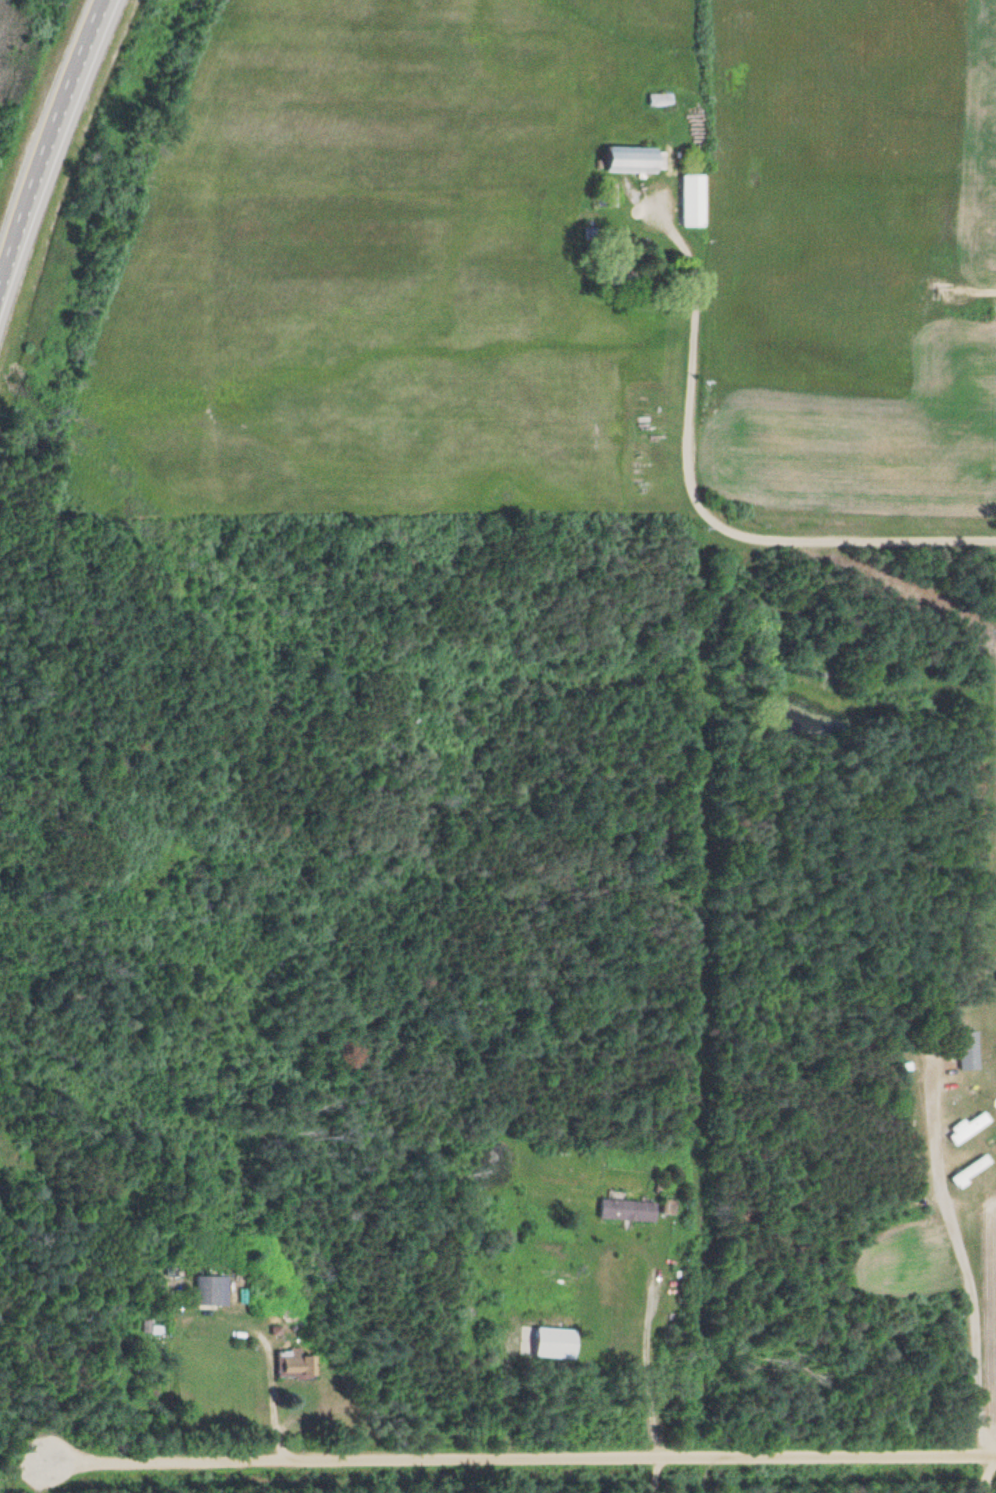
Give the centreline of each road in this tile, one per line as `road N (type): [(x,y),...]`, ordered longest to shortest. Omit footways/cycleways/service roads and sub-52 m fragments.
road 1 (residential): [(995,1440),(41,1446)]
road 2 (residential): [(995,522),(747,524),(693,501),(674,472),(666,274)]
road 3 (residential): [(747,524),(782,208)]
road 4 (motorway): [(0,275),(102,0)]

